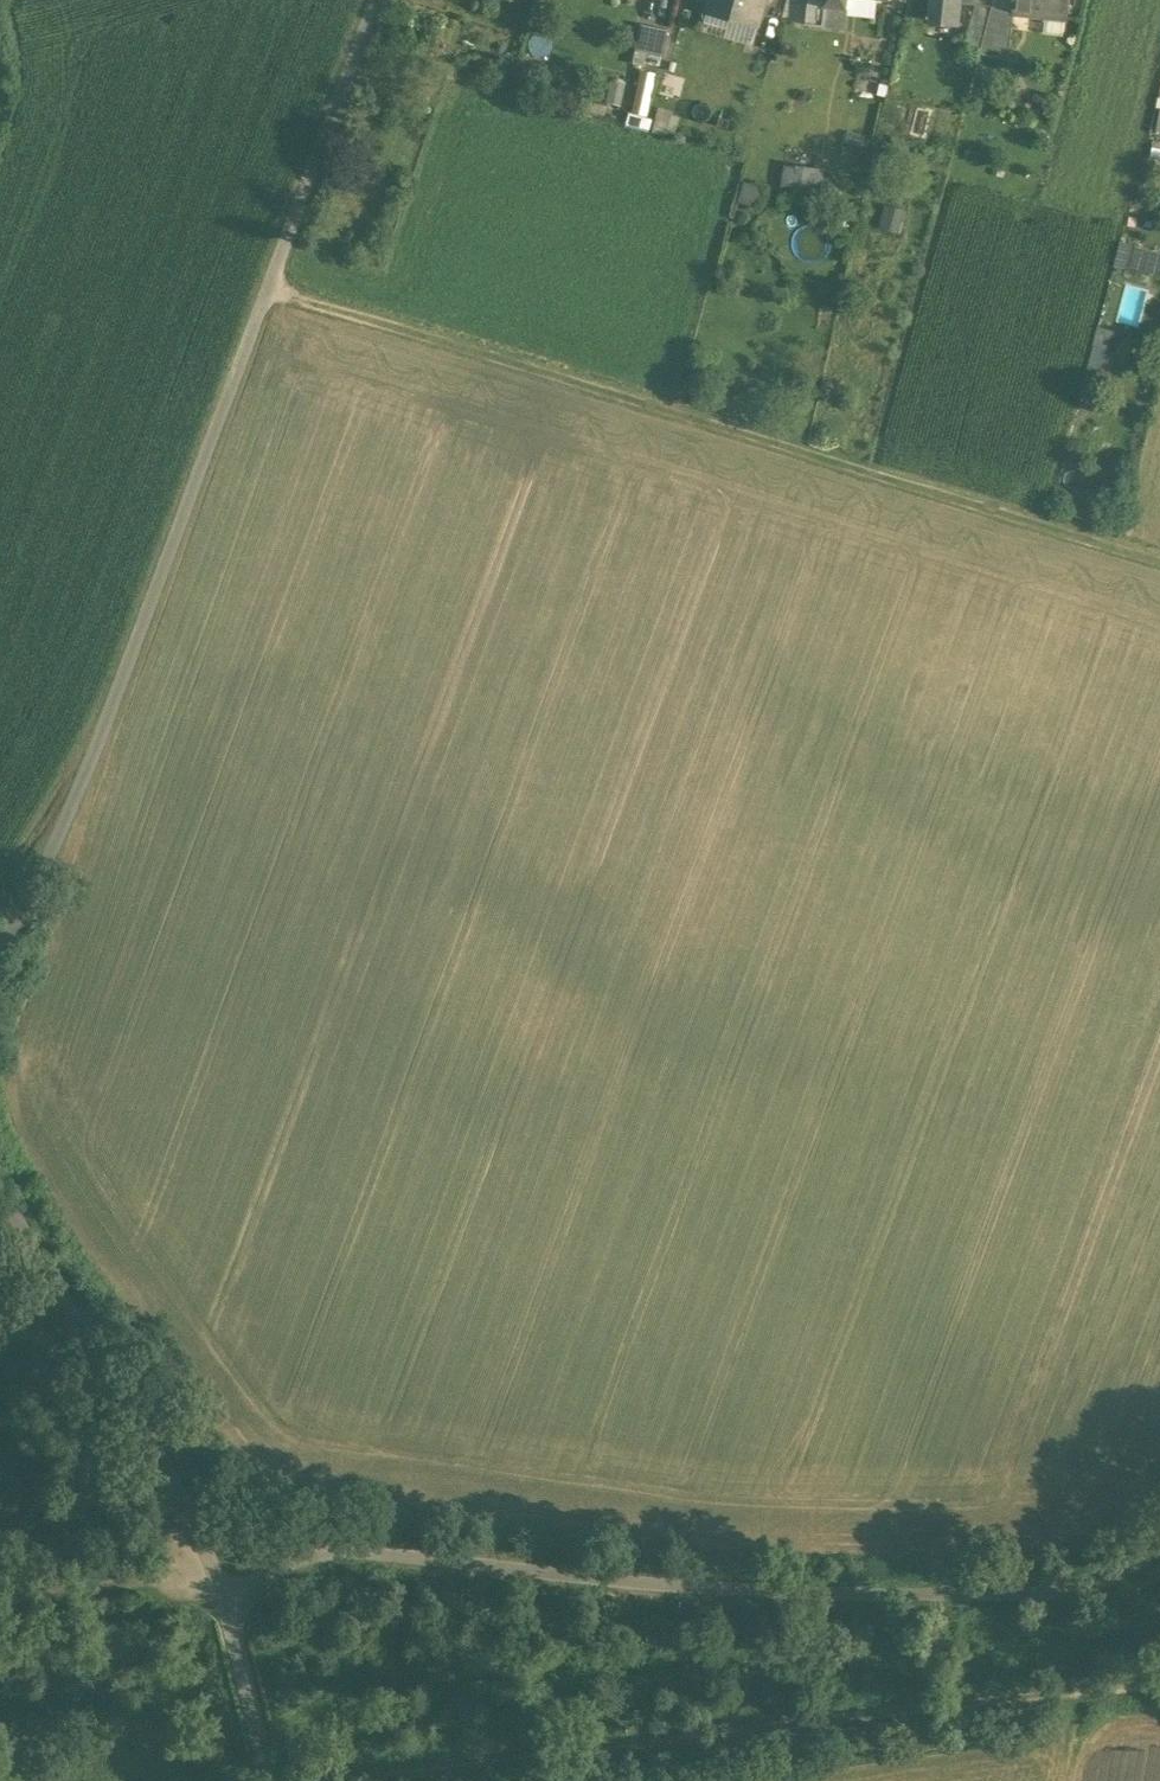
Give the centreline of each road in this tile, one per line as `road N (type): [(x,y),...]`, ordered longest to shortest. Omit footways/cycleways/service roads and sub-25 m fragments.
road 1 (unclassified): [(0,965),(84,778),(376,0)]
road 2 (unclassified): [(1159,1551),(1082,1589),(994,1594),(697,1585),(325,1552),(224,1598)]
road 3 (track): [(270,288),(1159,560)]
road 4 (unclassified): [(383,1780),(1159,1686)]
road 5 (unclassified): [(0,1190),(197,1522),(224,1598)]
road 6 (track): [(0,1604),(214,1567)]
road 7 (unclassified): [(224,1598),(273,1780)]

